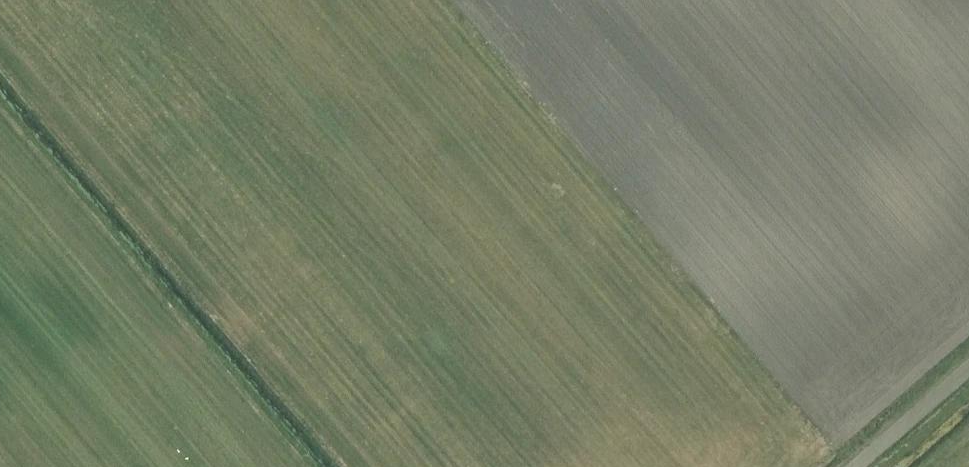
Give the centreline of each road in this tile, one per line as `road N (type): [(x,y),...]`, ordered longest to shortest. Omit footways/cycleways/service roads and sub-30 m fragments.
road 1 (unclassified): [(854,466),(968,367)]

